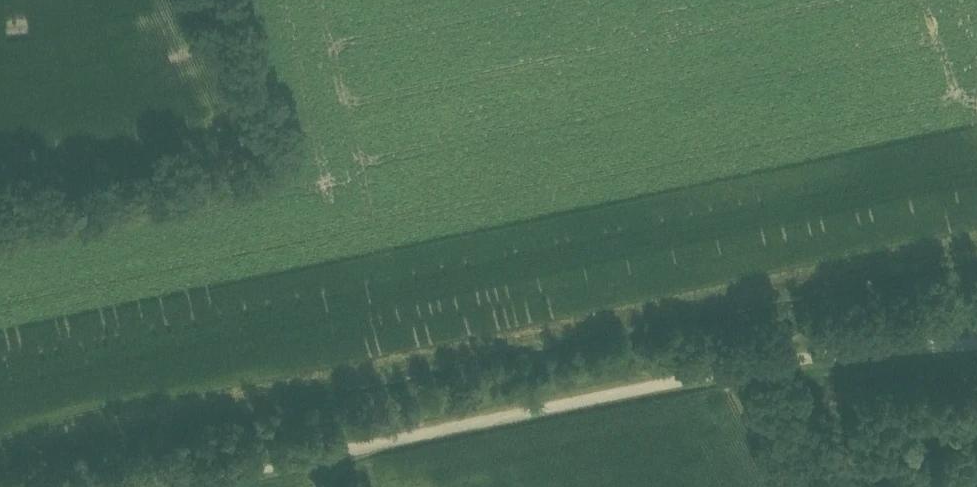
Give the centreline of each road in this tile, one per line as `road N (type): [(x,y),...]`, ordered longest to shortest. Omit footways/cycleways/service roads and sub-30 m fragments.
road 1 (unclassified): [(976,343),(819,356),(663,382),(163,486)]

